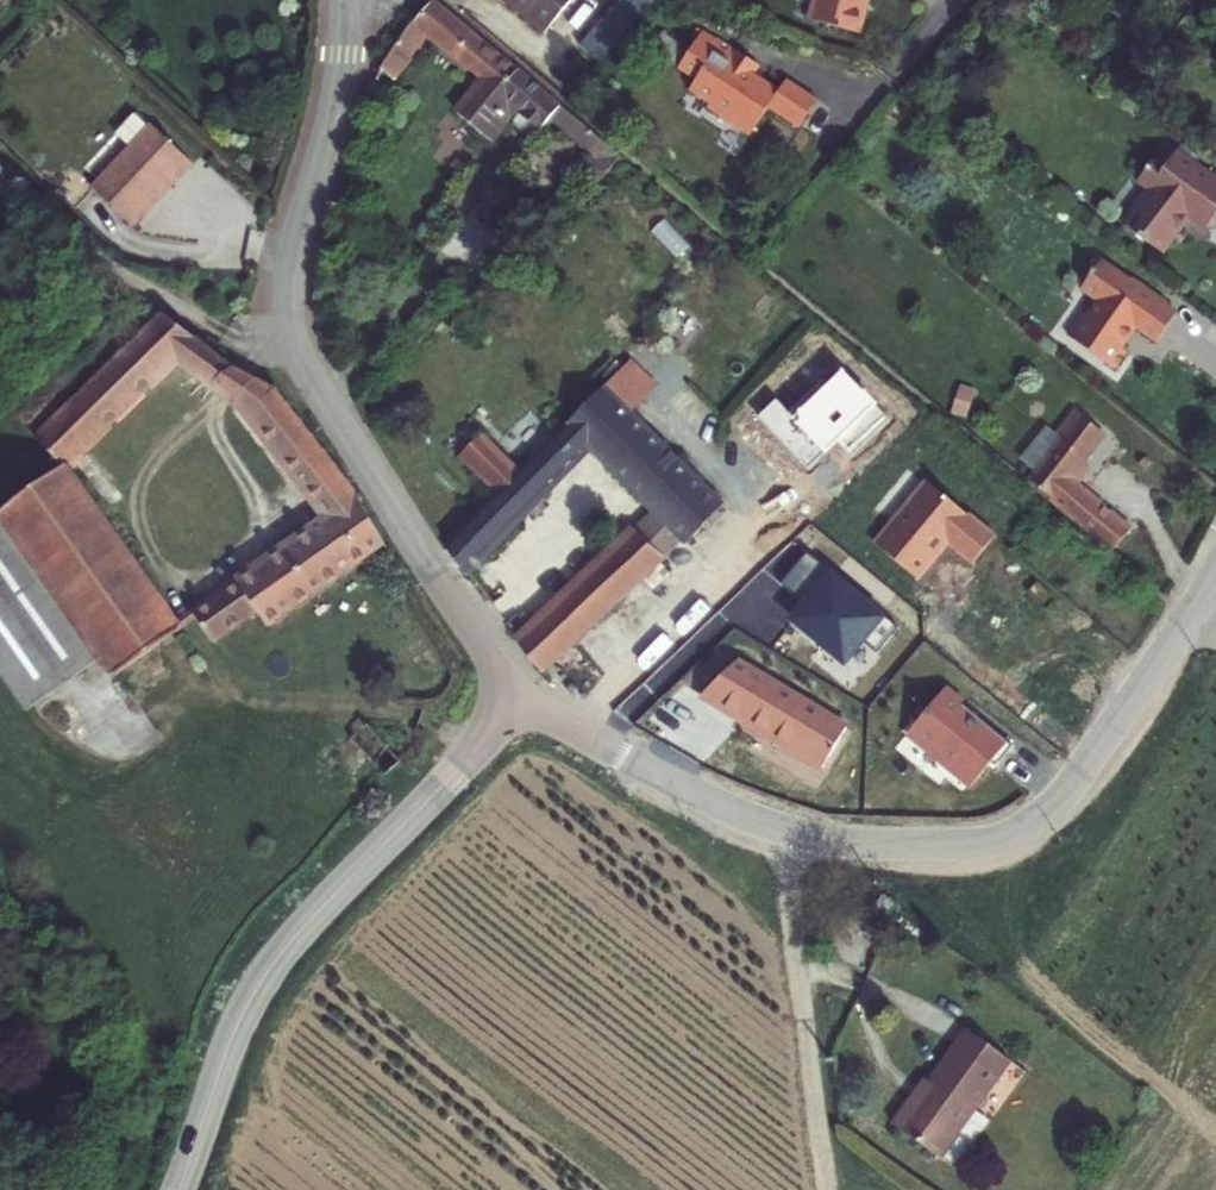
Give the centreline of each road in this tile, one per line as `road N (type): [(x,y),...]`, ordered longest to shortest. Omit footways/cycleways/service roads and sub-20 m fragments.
road 1 (residential): [(529,701),(754,823),(854,844),(960,847),(1013,835),(1067,794),(1187,627)]
road 2 (tertiary): [(346,0),(342,80),(292,274),(296,342),(312,387),(529,701)]
road 3 (tertiary): [(180,1189),(228,1050),(271,967),(529,701)]

